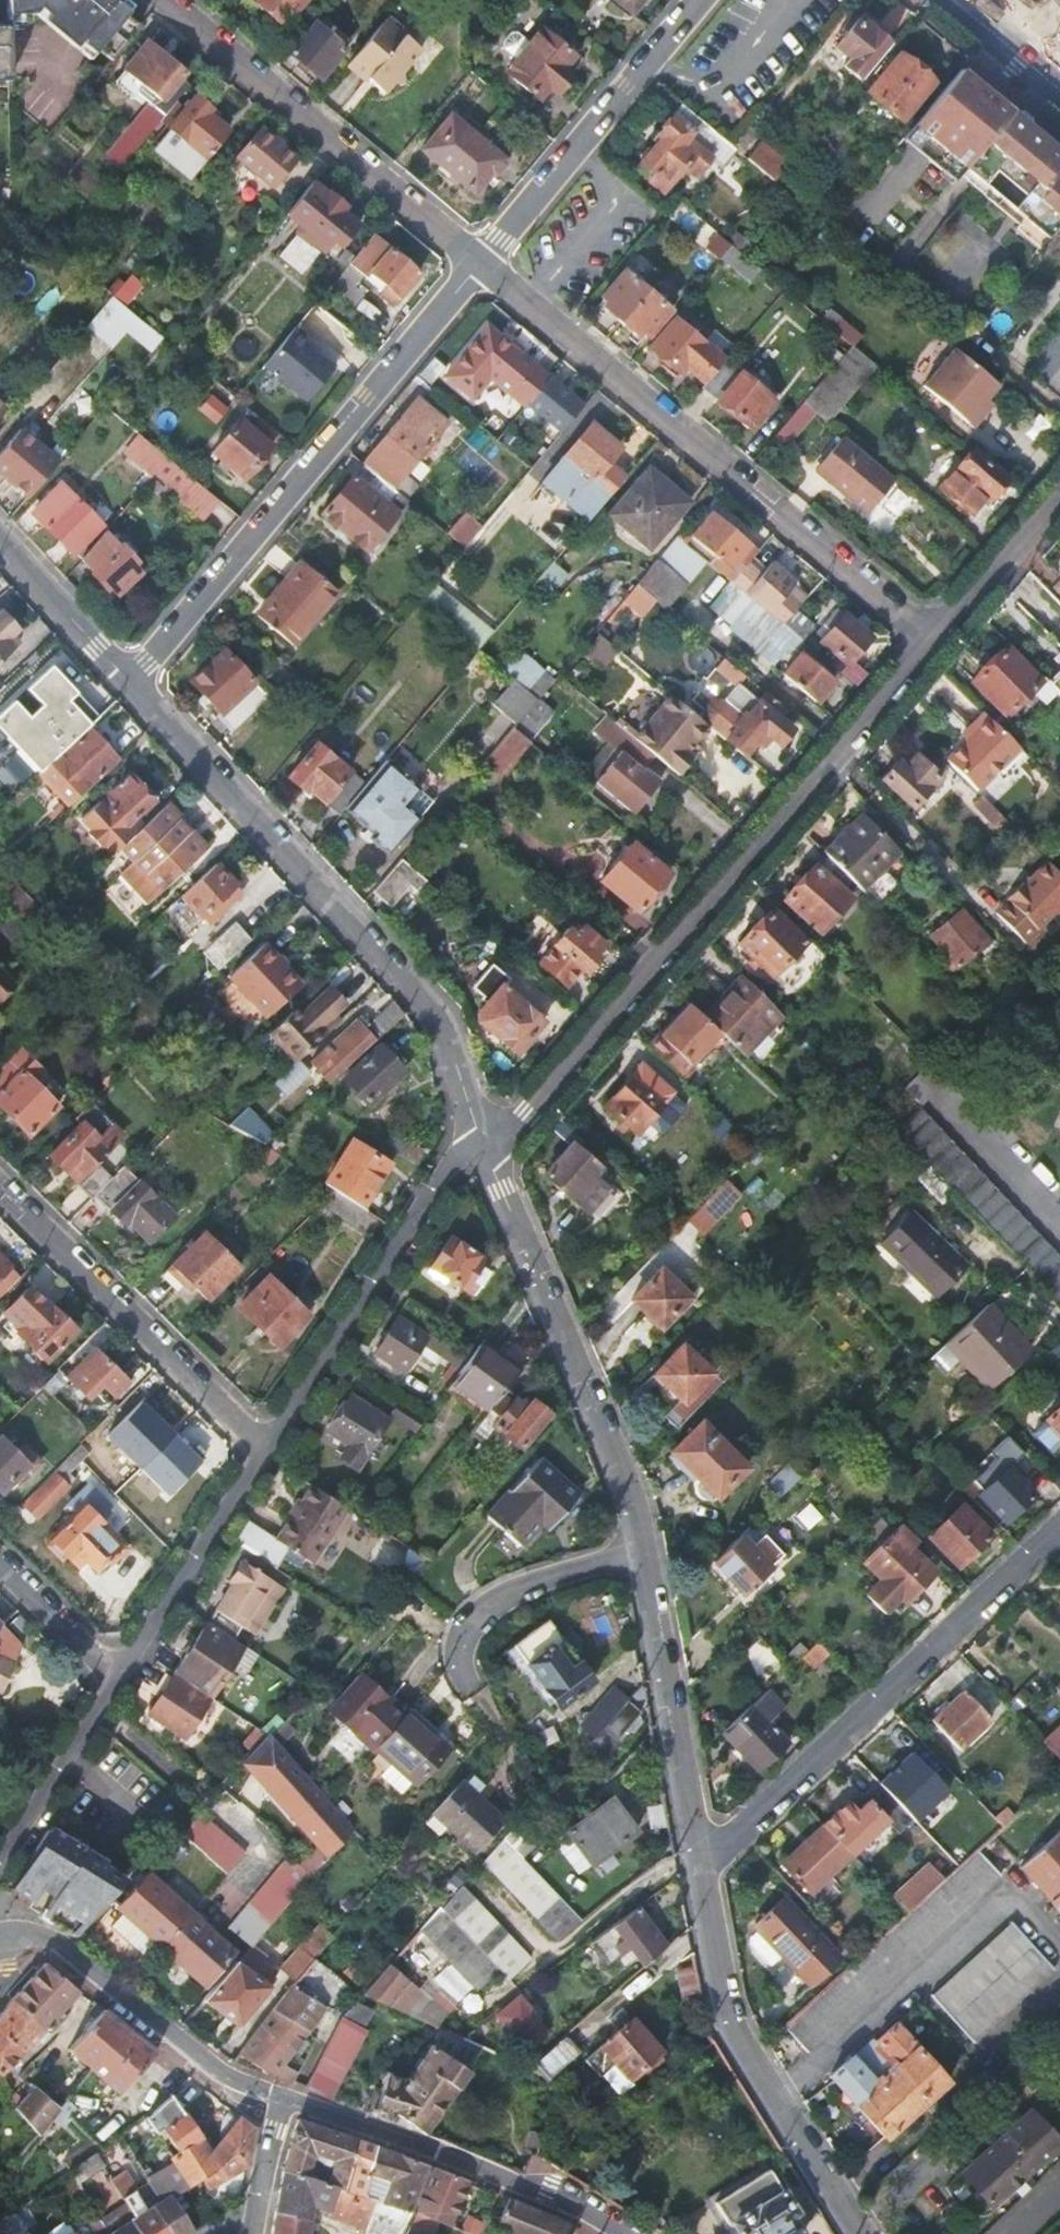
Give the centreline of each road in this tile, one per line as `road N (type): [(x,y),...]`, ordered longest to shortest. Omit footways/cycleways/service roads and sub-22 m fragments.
road 1 (residential): [(696,1851),(630,1503),(481,1144)]
road 2 (residential): [(934,640),(546,1095),(481,1144)]
road 3 (residential): [(481,1144),(435,1016),(127,678)]
road 4 (residential): [(480,262),(934,640)]
road 5 (residential): [(127,678),(480,262)]
road 6 (residential): [(696,1851),(733,1838),(1059,1532)]
road 7 (residential): [(860,2233),(731,2026),(696,1851)]
road 8 (residential): [(169,0),(480,262)]
road 9 (residential): [(0,1188),(238,1422),(272,1443)]
road 10 (residential): [(481,1144),(440,1181),(272,1443)]
road 11 (unclassified): [(281,2101),(622,2233)]
road 12 (residential): [(696,0),(480,262)]
road 13 (unclassified): [(0,1940),(68,1948),(205,2061),(281,2101)]
road 14 (residential): [(272,1443),(118,1678)]
road 15 (residential): [(118,1678),(0,1859)]
road 16 (residential): [(934,640),(1059,493)]
road 17 (residential): [(127,678),(0,539)]
road 18 (residential): [(0,1560),(118,1678)]
road 19 (tertiary): [(949,0),(1059,91)]
road 20 (residential): [(281,2101),(256,2233)]

